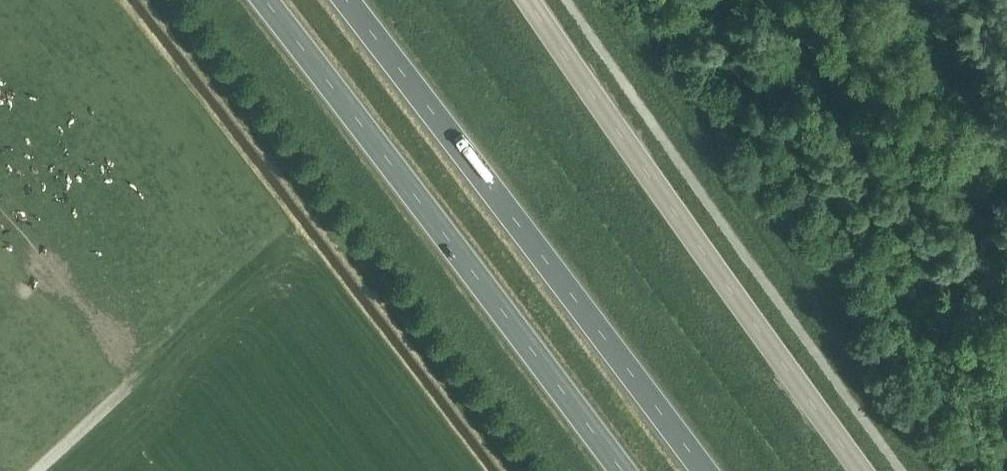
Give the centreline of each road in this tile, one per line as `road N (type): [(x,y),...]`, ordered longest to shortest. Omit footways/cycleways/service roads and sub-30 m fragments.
road 1 (trunk): [(703,470),(346,0)]
road 2 (trunk): [(266,0),(622,470)]
road 3 (secondary): [(865,470),(530,0)]

